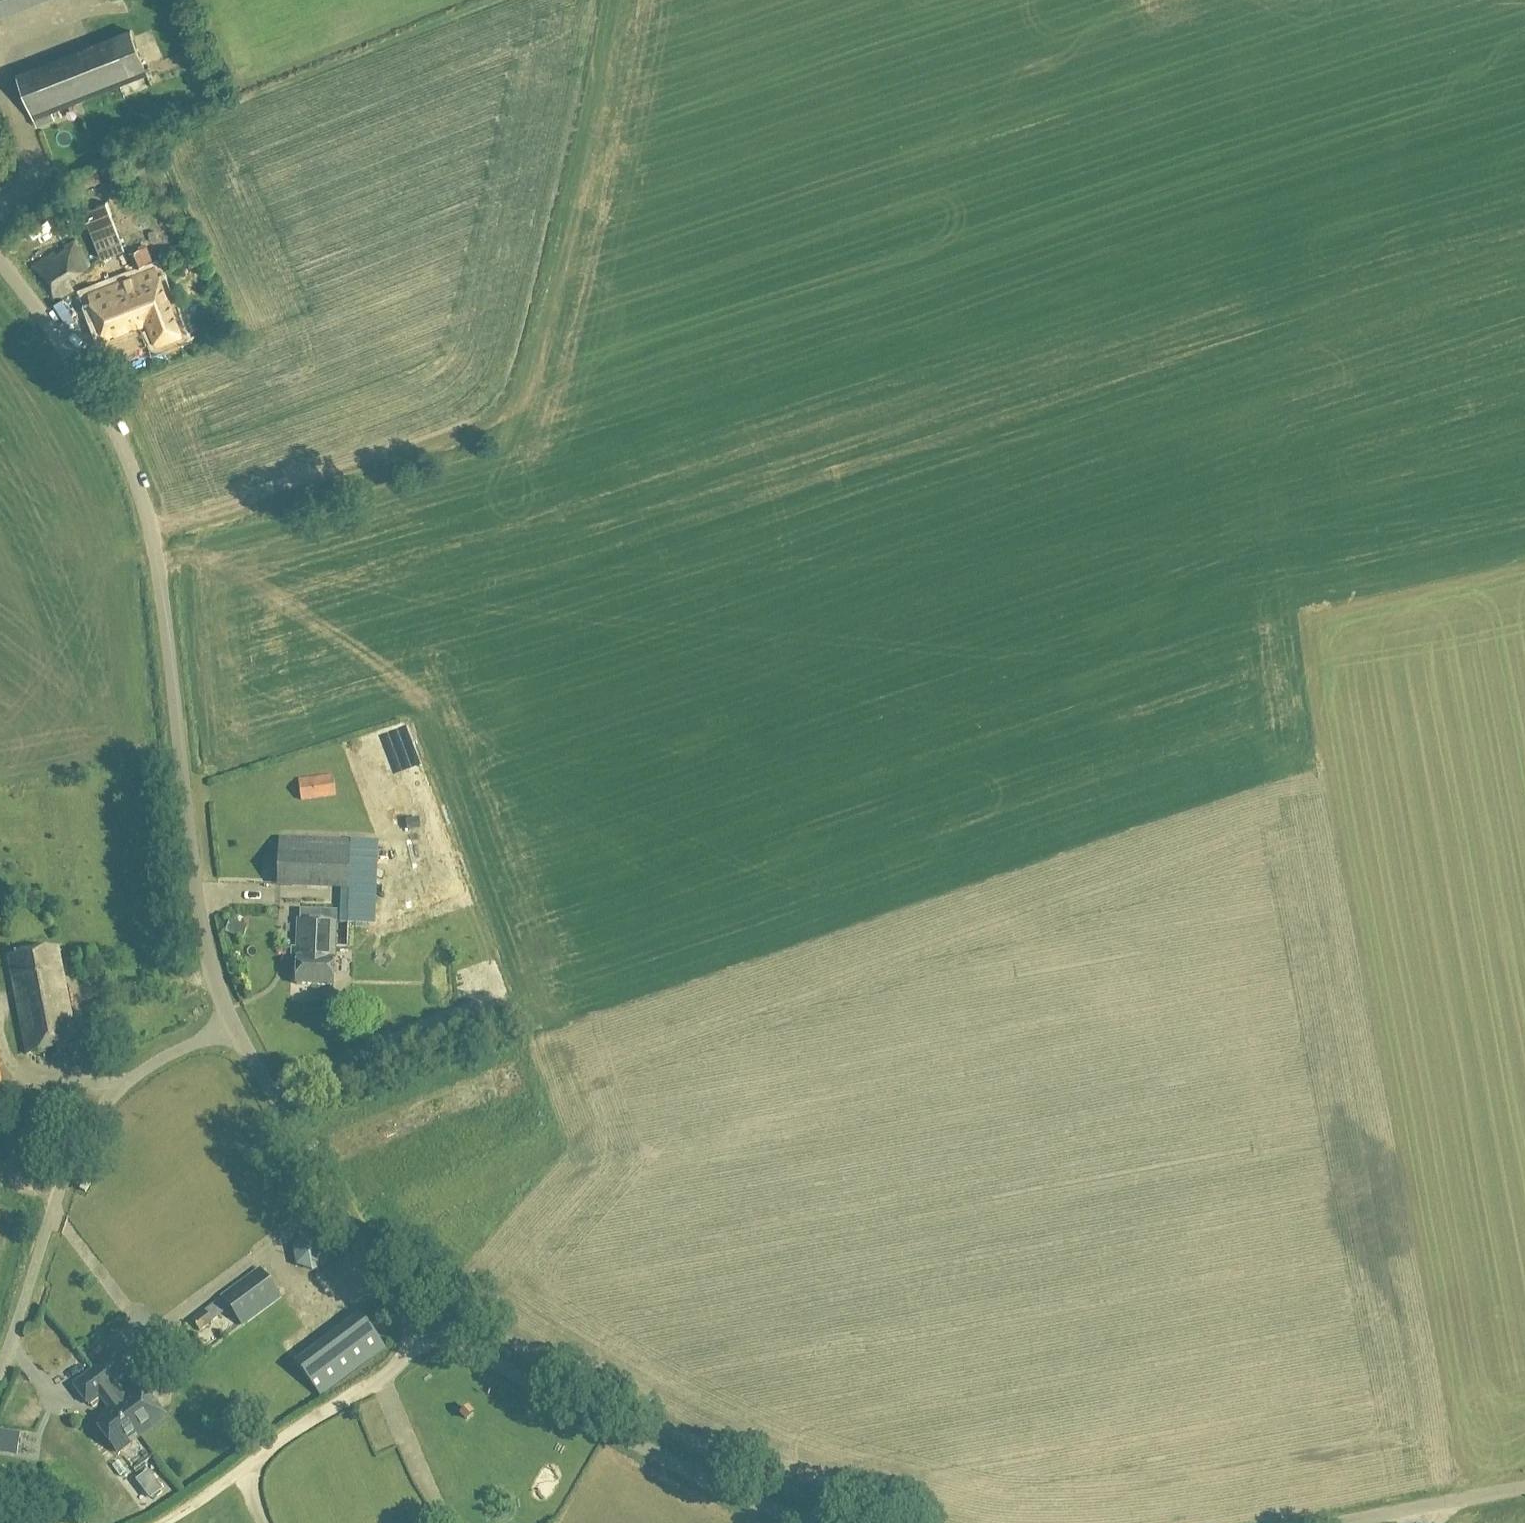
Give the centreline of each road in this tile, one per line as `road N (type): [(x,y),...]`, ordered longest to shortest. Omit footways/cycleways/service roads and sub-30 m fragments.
road 1 (unclassified): [(232,1018),(199,902),(152,532),(112,424),(0,265)]
road 2 (track): [(152,532),(446,445),(496,415),(516,369),(605,0)]
road 3 (unclassified): [(812,1522),(701,1478),(425,1317)]
road 4 (unclassified): [(0,1367),(85,1129),(159,1057),(232,1018)]
road 5 (unclassified): [(425,1317),(365,1255),(232,1018)]
road 6 (track): [(379,1376),(162,1522)]
road 7 (unclassified): [(1524,1484),(1326,1522)]

